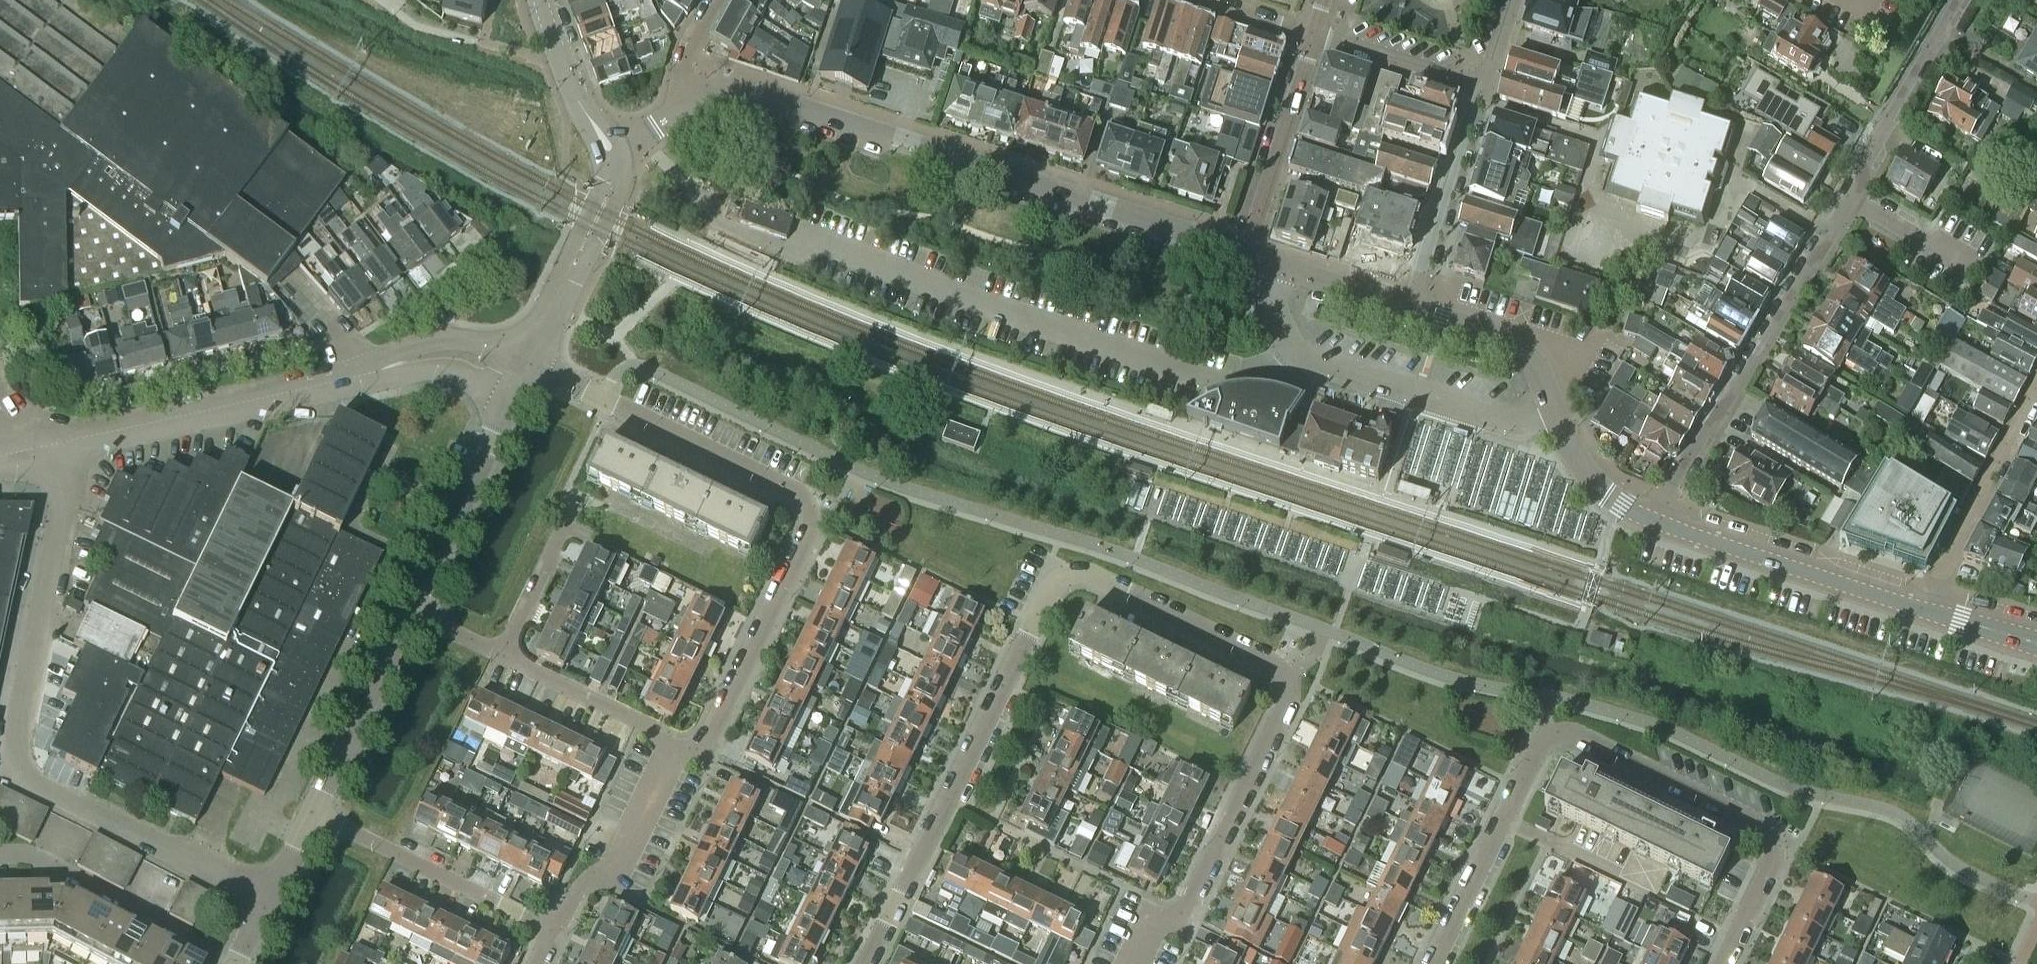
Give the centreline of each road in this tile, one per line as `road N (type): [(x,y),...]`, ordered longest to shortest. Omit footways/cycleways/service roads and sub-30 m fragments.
road 1 (residential): [(1137,963),(1155,929),(1183,916),(1300,683),(1055,567),(866,963)]
road 2 (residential): [(1435,963),(1547,733),(1570,735),(1767,829),(1774,846),(1716,963)]
road 3 (residential): [(677,743),(710,749),(825,507),(528,366)]
road 4 (residential): [(269,899),(7,770),(65,492),(59,444)]
road 5 (residential): [(1657,521),(1957,0)]
road 6 (tertiary): [(1247,258),(744,94),(693,103)]
road 7 (tertiary): [(59,444),(432,358),(477,356),(528,366)]
road 8 (tertiary): [(1657,521),(1595,483),(1515,344),(1410,311)]
road 9 (tertiary): [(1924,611),(1657,521)]
road 10 (tertiary): [(411,615),(528,366)]
road 11 (residential): [(555,931),(310,814)]
road 12 (residential): [(227,963),(50,863),(0,855)]
road 13 (residential): [(1924,611),(2036,396)]
road 14 (tertiary): [(528,366),(618,178),(610,149)]
road 15 (residential): [(555,931),(580,881),(619,868),(677,743)]
road 16 (residential): [(1410,311),(1478,90)]
road 17 (residential): [(1313,38),(1247,258)]
road 18 (tertiary): [(310,814),(411,615)]
road 19 (residential): [(677,743),(506,659)]
road 20 (residential): [(1313,38),(1478,90)]
road 21 (residential): [(506,659),(576,508)]
road 22 (tertiary): [(610,149),(561,64),(539,0)]
road 23 (tertiary): [(1410,311),(1278,269)]
road 24 (residential): [(1191,0),(1313,38)]

